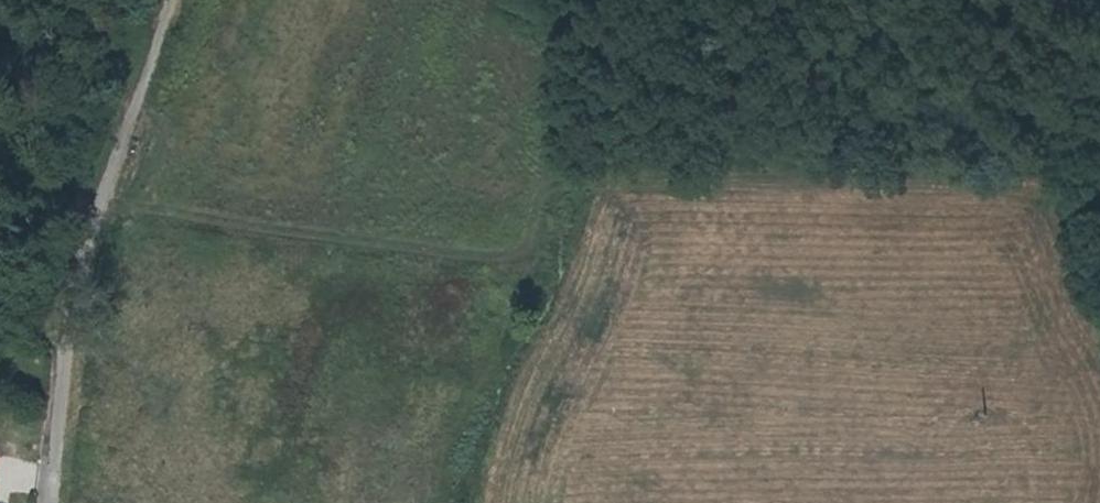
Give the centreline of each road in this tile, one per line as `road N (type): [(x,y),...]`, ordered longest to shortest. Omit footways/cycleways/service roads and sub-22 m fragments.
road 1 (track): [(50,502),(73,305),(173,0)]

